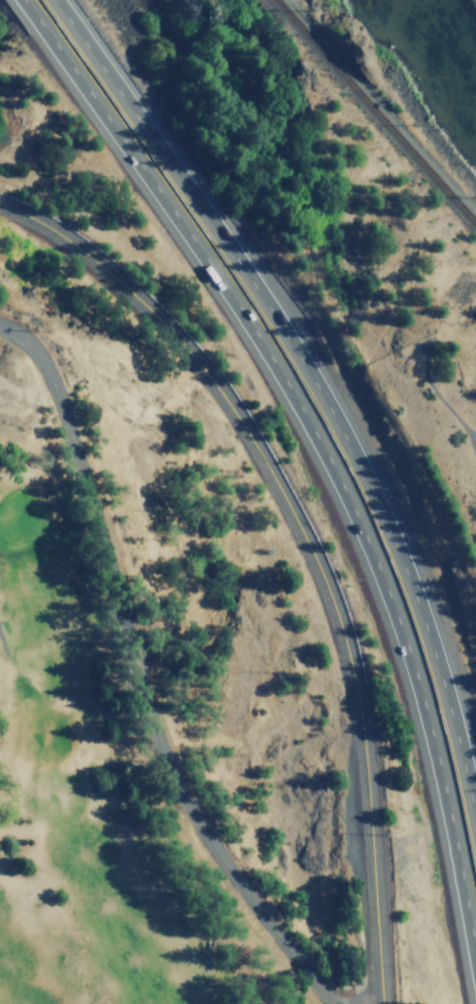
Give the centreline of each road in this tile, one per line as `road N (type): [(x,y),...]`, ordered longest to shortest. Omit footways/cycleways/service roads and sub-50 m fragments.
road 1 (motorway): [(23,0),(173,217),(340,499),(394,632),(451,827),(475,970)]
road 2 (motorway): [(475,829),(427,625),(365,478),(204,209),(57,0)]
road 3 (tertiary): [(0,202),(82,250),(189,353),(240,422),(332,593),(364,741),(382,1003)]

